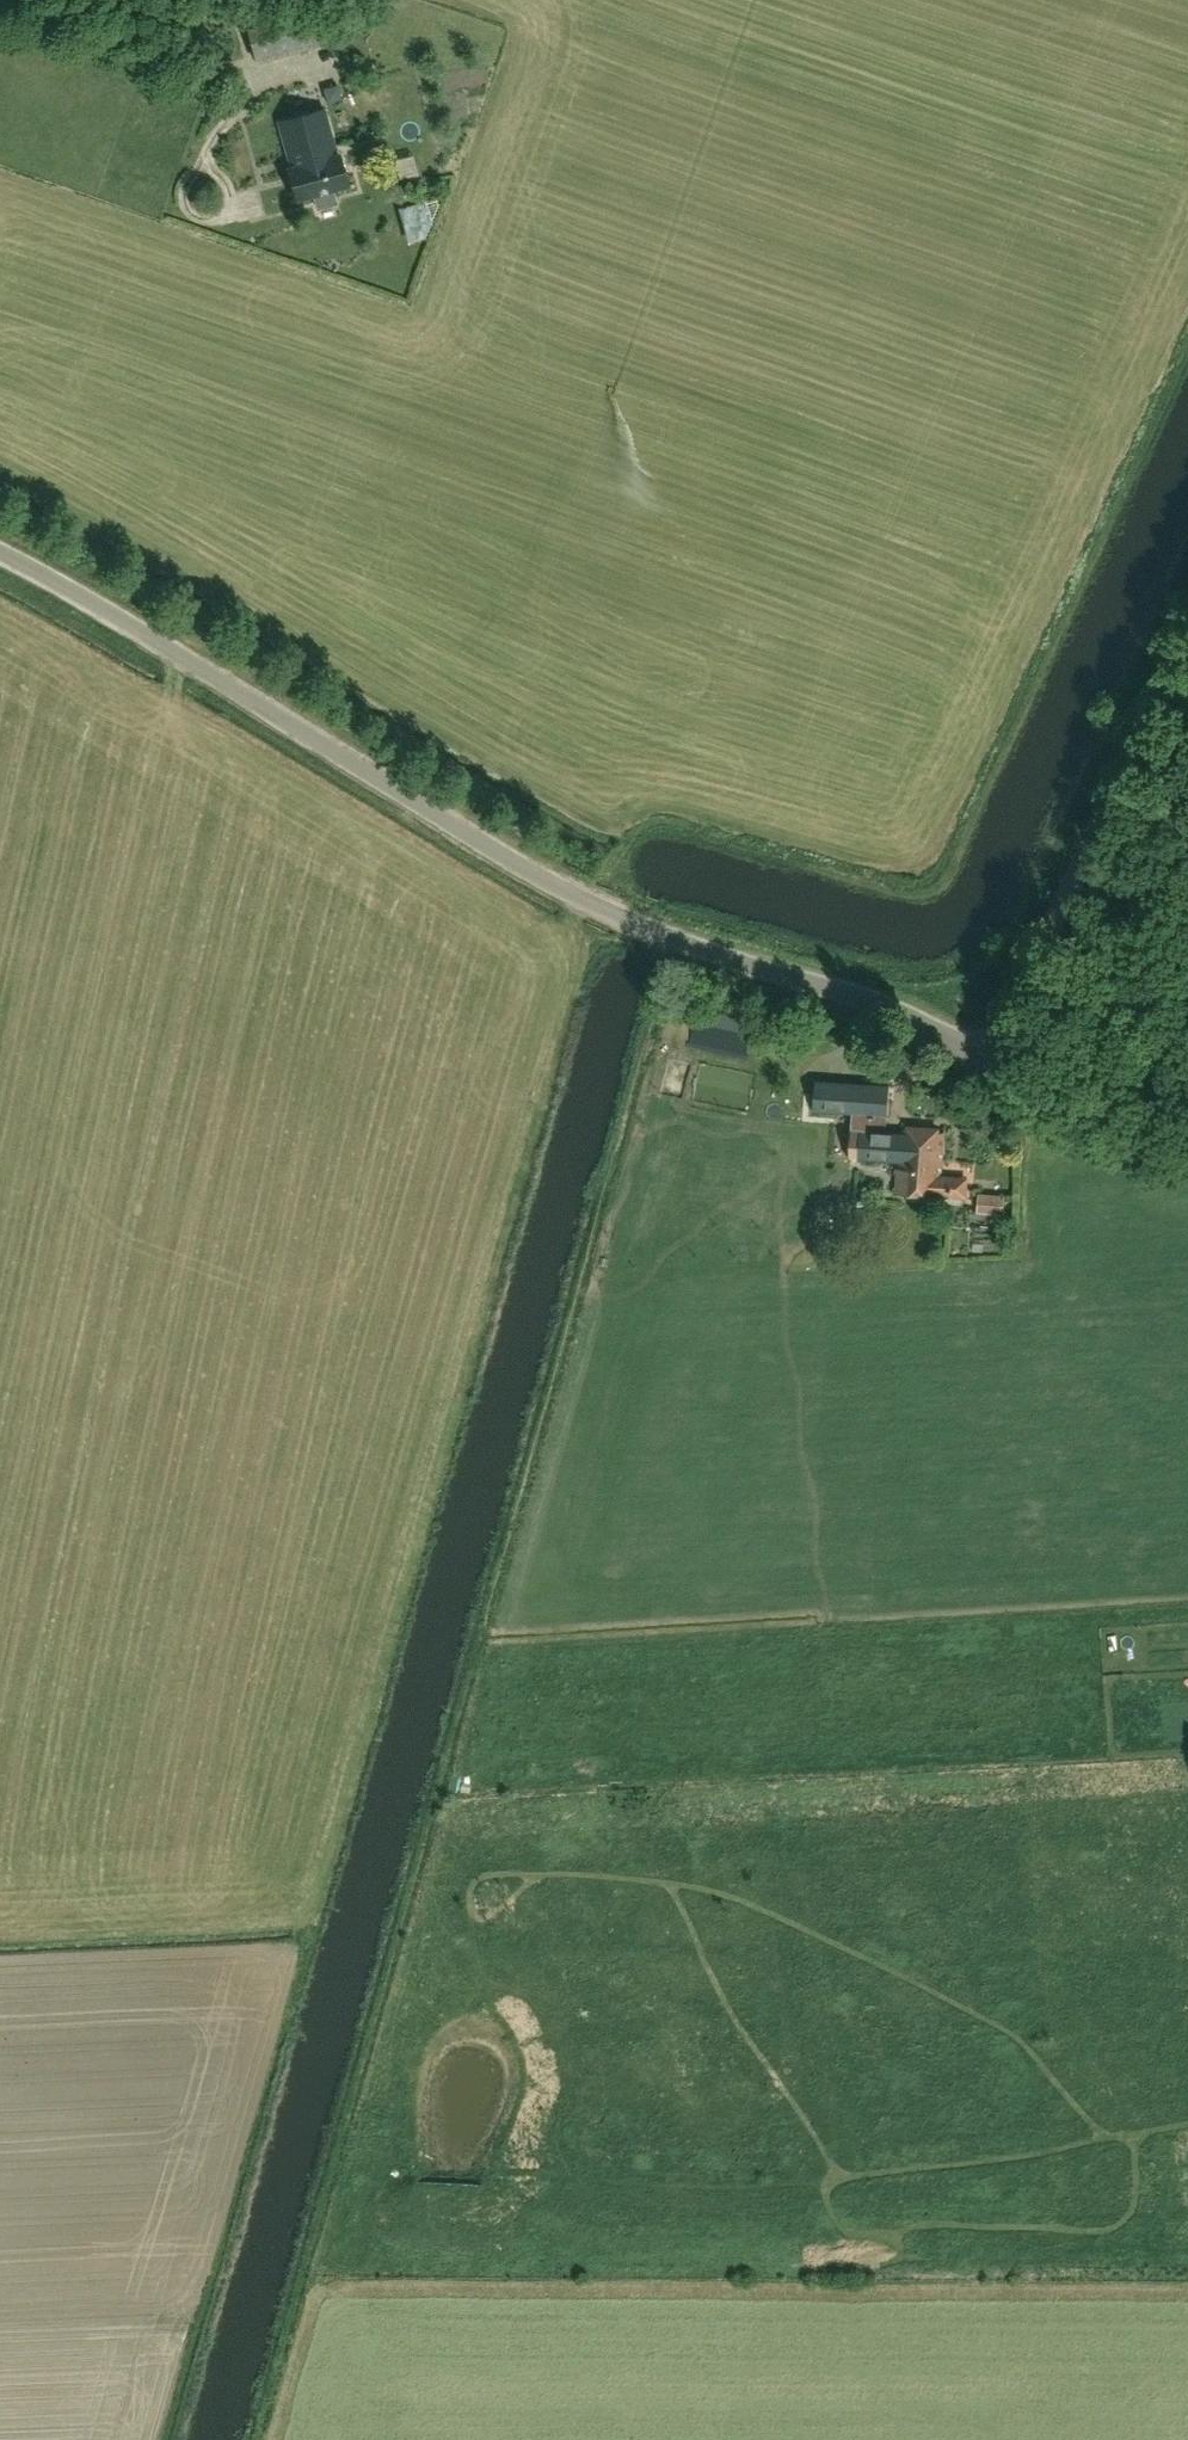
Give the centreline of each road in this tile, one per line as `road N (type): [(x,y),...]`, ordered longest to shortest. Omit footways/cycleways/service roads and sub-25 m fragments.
road 1 (unclassified): [(1187,1132),(1059,1110),(899,1012),(709,951),(584,900),(0,553)]

